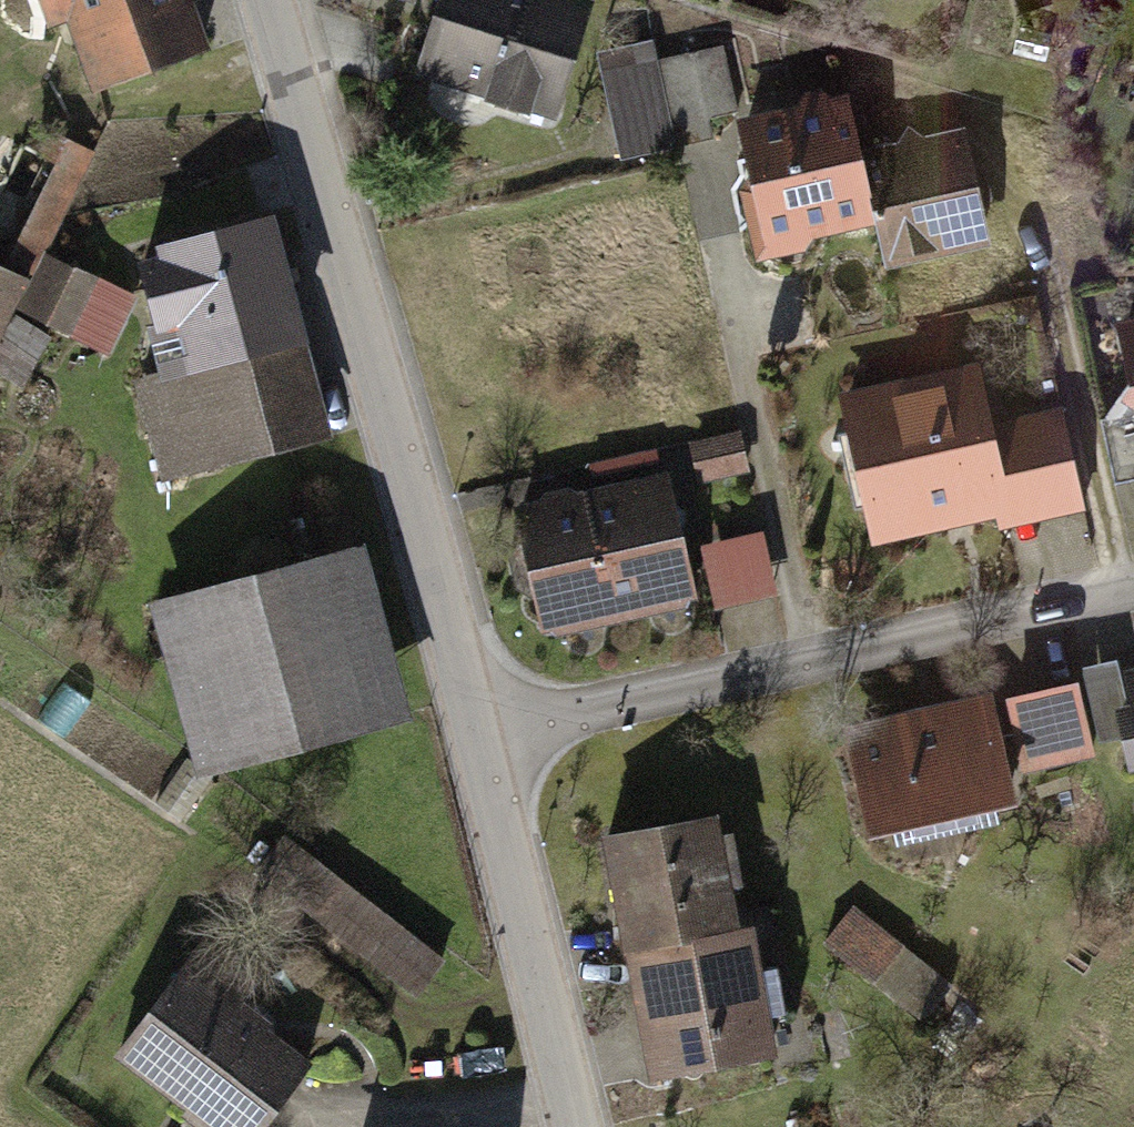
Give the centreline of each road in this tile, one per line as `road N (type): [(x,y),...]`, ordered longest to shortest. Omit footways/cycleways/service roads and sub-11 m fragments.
road 1 (tertiary): [(494,740),(273,0)]
road 2 (residential): [(494,740),(832,665),(1133,567)]
road 3 (tertiary): [(577,1126),(494,740)]

